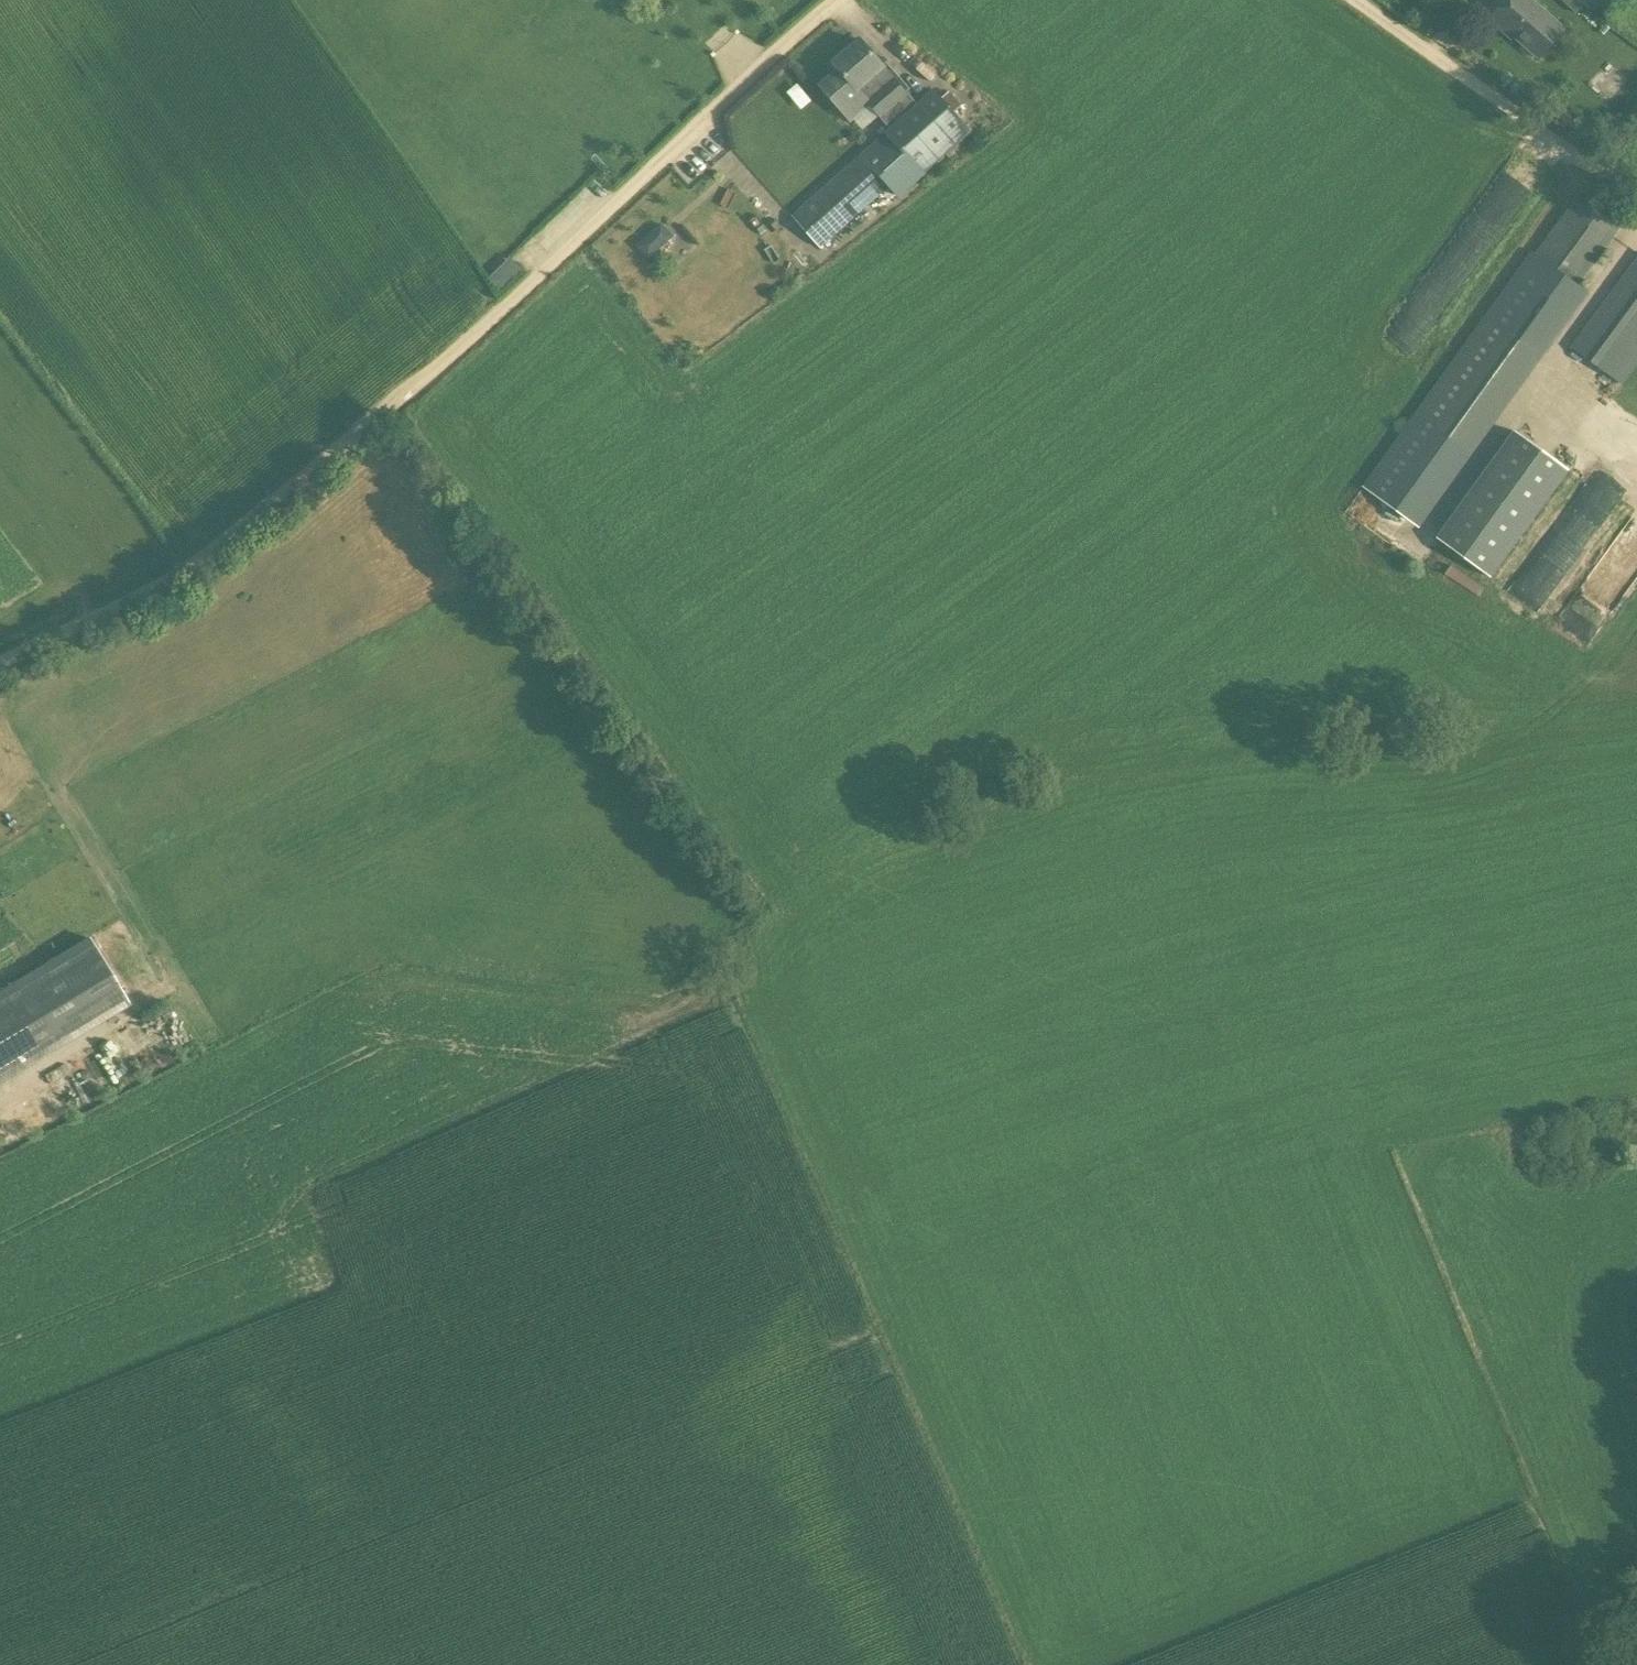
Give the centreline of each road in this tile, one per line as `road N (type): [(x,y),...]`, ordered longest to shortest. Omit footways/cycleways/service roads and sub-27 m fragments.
road 1 (track): [(843,0),(635,177),(258,525),(149,595),(0,673)]
road 2 (track): [(1636,199),(1352,0)]

